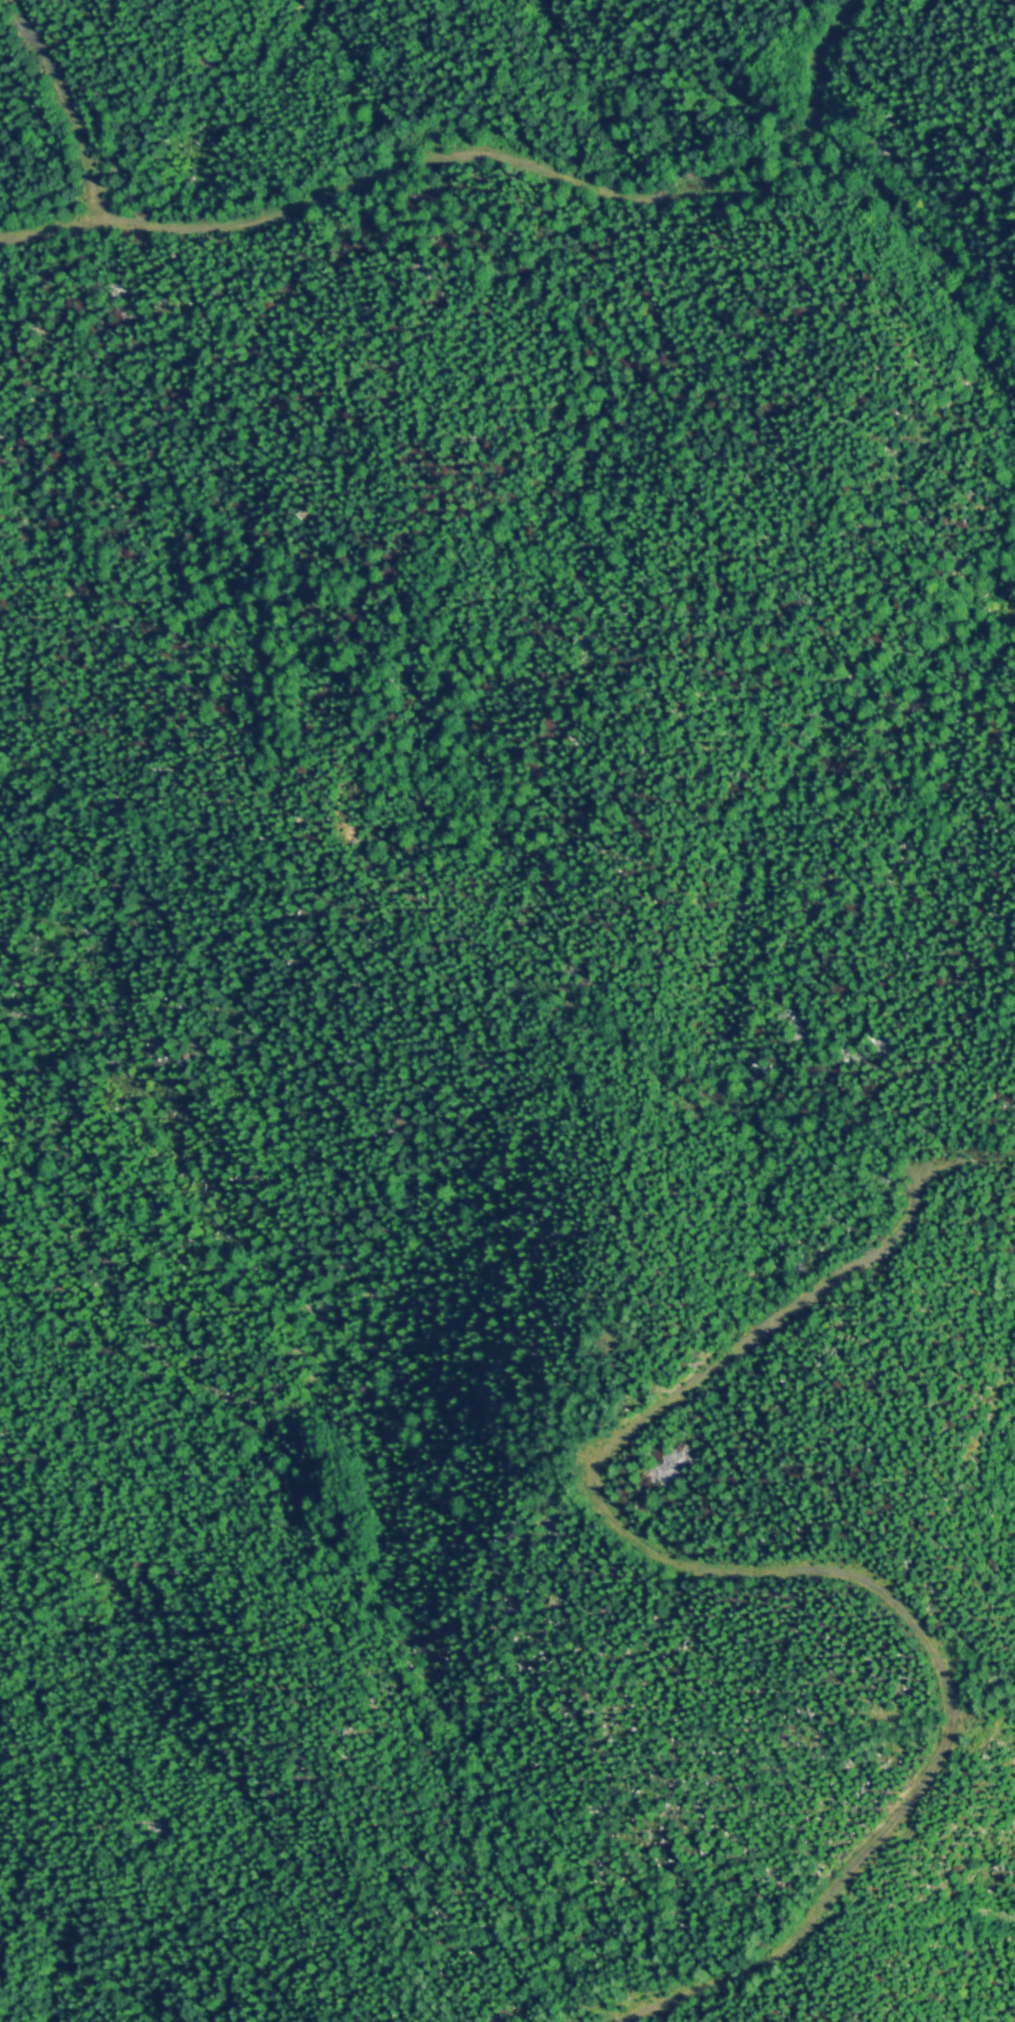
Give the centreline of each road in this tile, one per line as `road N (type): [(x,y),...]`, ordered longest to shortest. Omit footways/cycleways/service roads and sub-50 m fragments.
road 1 (track): [(0,1306),(89,1497),(46,1540),(81,1774),(192,1789),(218,1881),(277,1844),(310,1939),(365,1964),(373,2021)]

